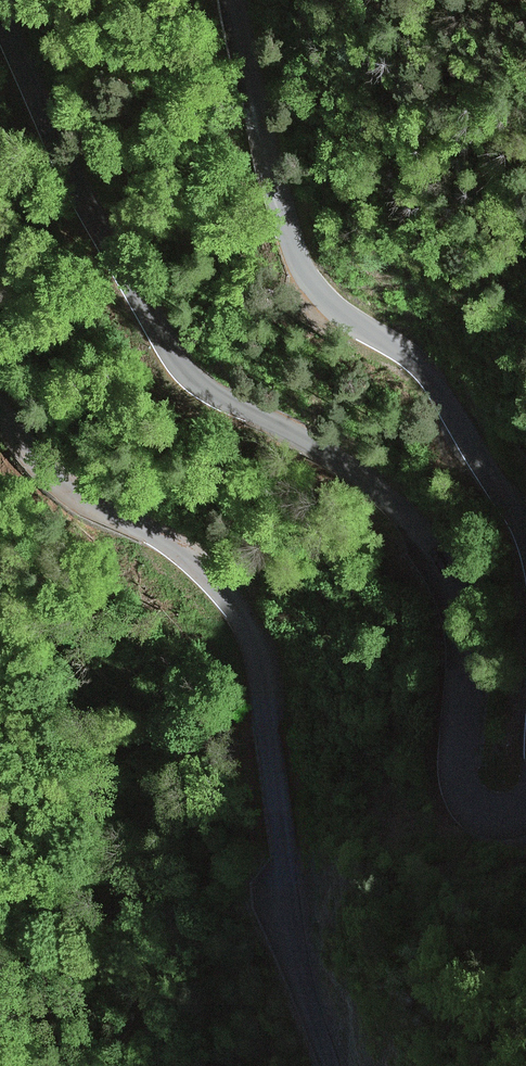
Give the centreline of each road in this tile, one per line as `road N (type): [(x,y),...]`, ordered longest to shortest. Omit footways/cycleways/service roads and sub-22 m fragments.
road 1 (tertiary): [(525,806),(501,813),(472,781),(472,639),(439,550),(376,481),(241,402),(182,357),(114,243),(0,0)]
road 2 (secondary): [(0,414),(84,498),(200,559),(267,651),(296,921),(338,1065)]
road 3 (tertiary): [(238,0),(304,267),(345,315),(433,373),(506,485),(525,535)]

